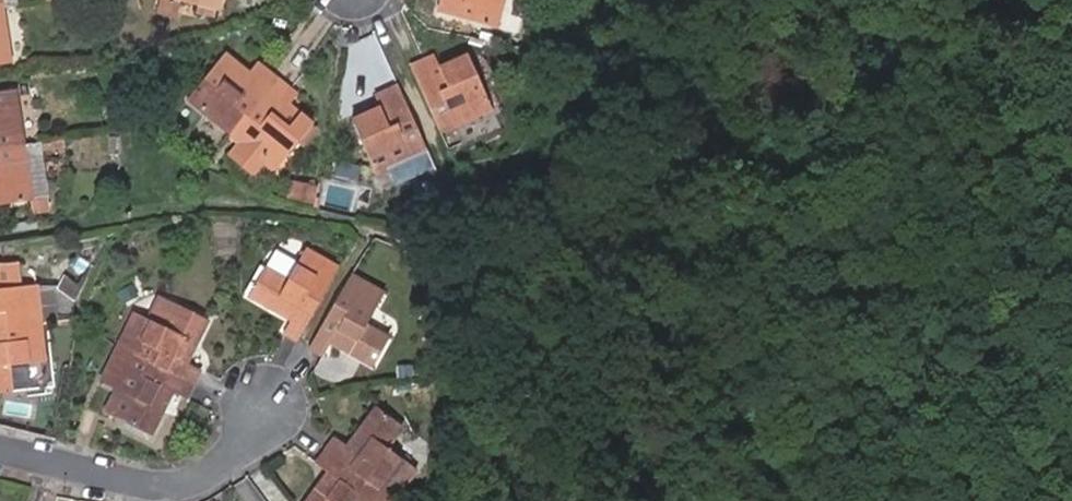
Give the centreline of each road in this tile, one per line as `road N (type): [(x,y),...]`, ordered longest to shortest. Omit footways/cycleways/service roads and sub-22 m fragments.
road 1 (residential): [(265,404),(239,447),(187,486),(158,490),(0,450)]

